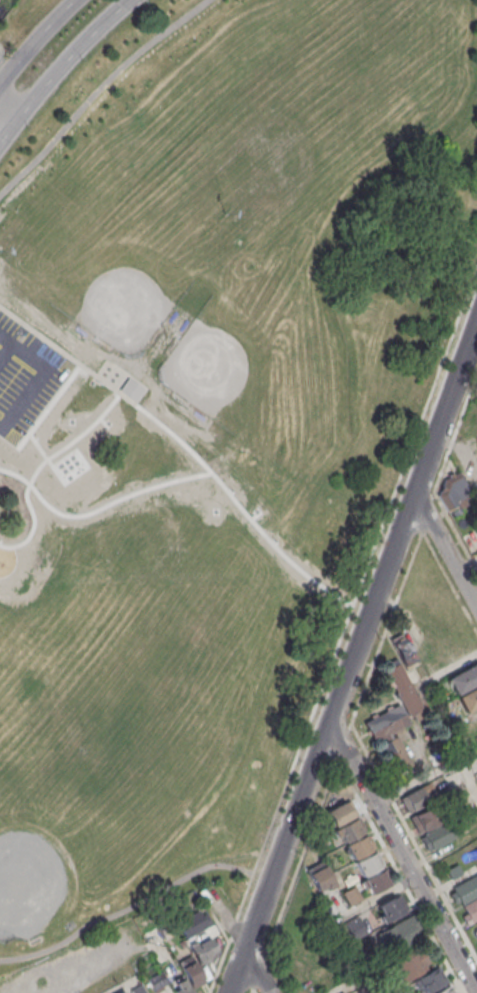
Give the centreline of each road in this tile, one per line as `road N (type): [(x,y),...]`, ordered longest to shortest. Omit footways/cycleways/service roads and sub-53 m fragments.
road 1 (residential): [(228,992),(476,321)]
road 2 (residential): [(476,992),(330,720)]
road 3 (tertiary): [(0,142),(63,63),(129,0)]
road 4 (residential): [(414,491),(476,608)]

